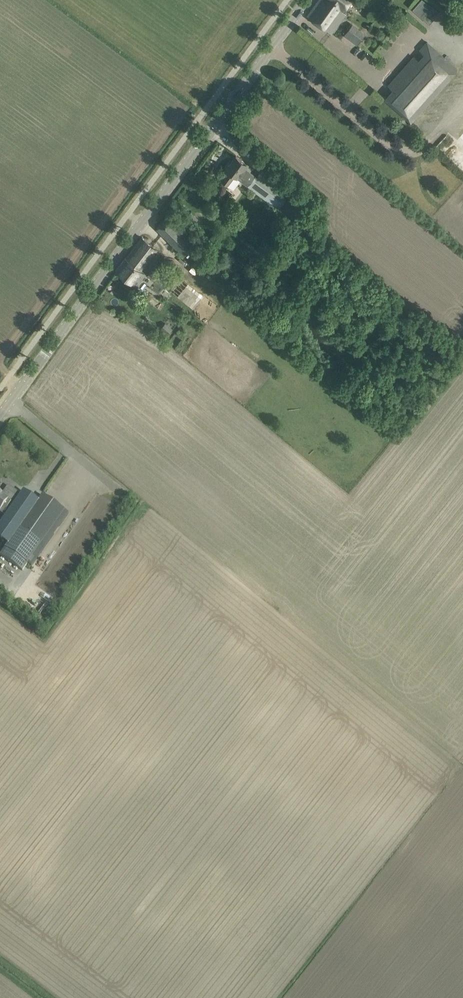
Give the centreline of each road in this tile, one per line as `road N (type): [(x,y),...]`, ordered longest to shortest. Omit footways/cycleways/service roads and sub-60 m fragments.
road 1 (tertiary): [(0,418),(309,0)]

